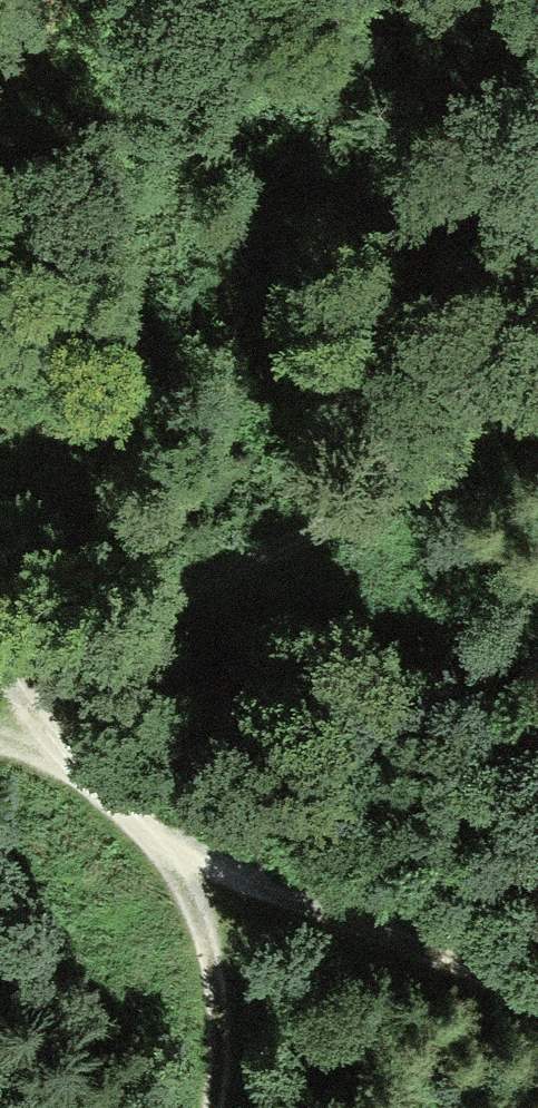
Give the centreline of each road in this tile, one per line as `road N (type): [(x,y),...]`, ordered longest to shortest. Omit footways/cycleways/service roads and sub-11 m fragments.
road 1 (track): [(186,857),(73,761),(4,687),(497,429),(537,399)]
road 2 (track): [(213,1107),(218,1001),(186,857),(537,1002)]

